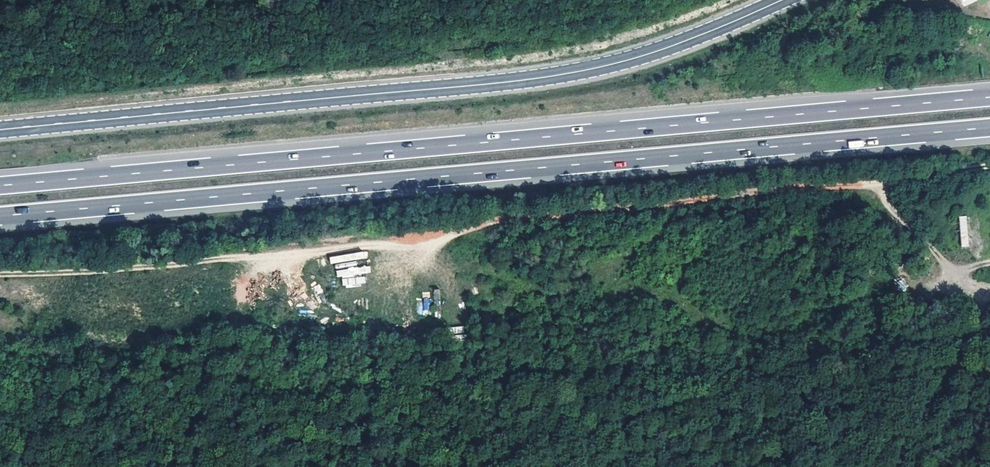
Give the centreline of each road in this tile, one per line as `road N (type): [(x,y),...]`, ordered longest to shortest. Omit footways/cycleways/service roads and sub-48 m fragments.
road 1 (track): [(989,168),(488,221),(432,239),(0,273)]
road 2 (motorway): [(989,97),(0,186)]
road 3 (motorway): [(0,216),(989,127)]
road 4 (secondary): [(780,0),(610,68),(543,81),(0,130)]

